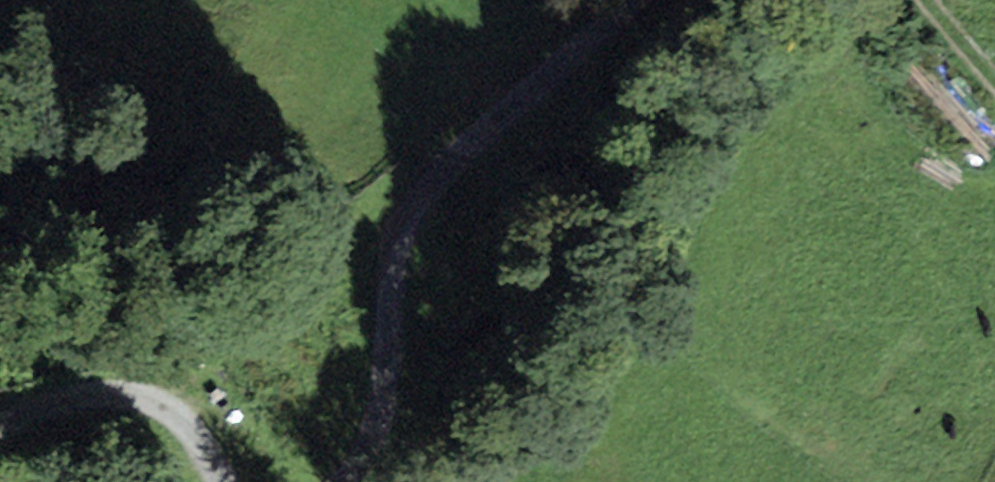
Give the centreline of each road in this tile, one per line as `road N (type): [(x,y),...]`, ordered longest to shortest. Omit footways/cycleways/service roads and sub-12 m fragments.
road 1 (track): [(347,481),(384,439),(386,355),(407,217),(435,170),(603,52),(652,0)]
road 2 (track): [(0,425),(53,401),(145,389),(183,421),(227,481)]

